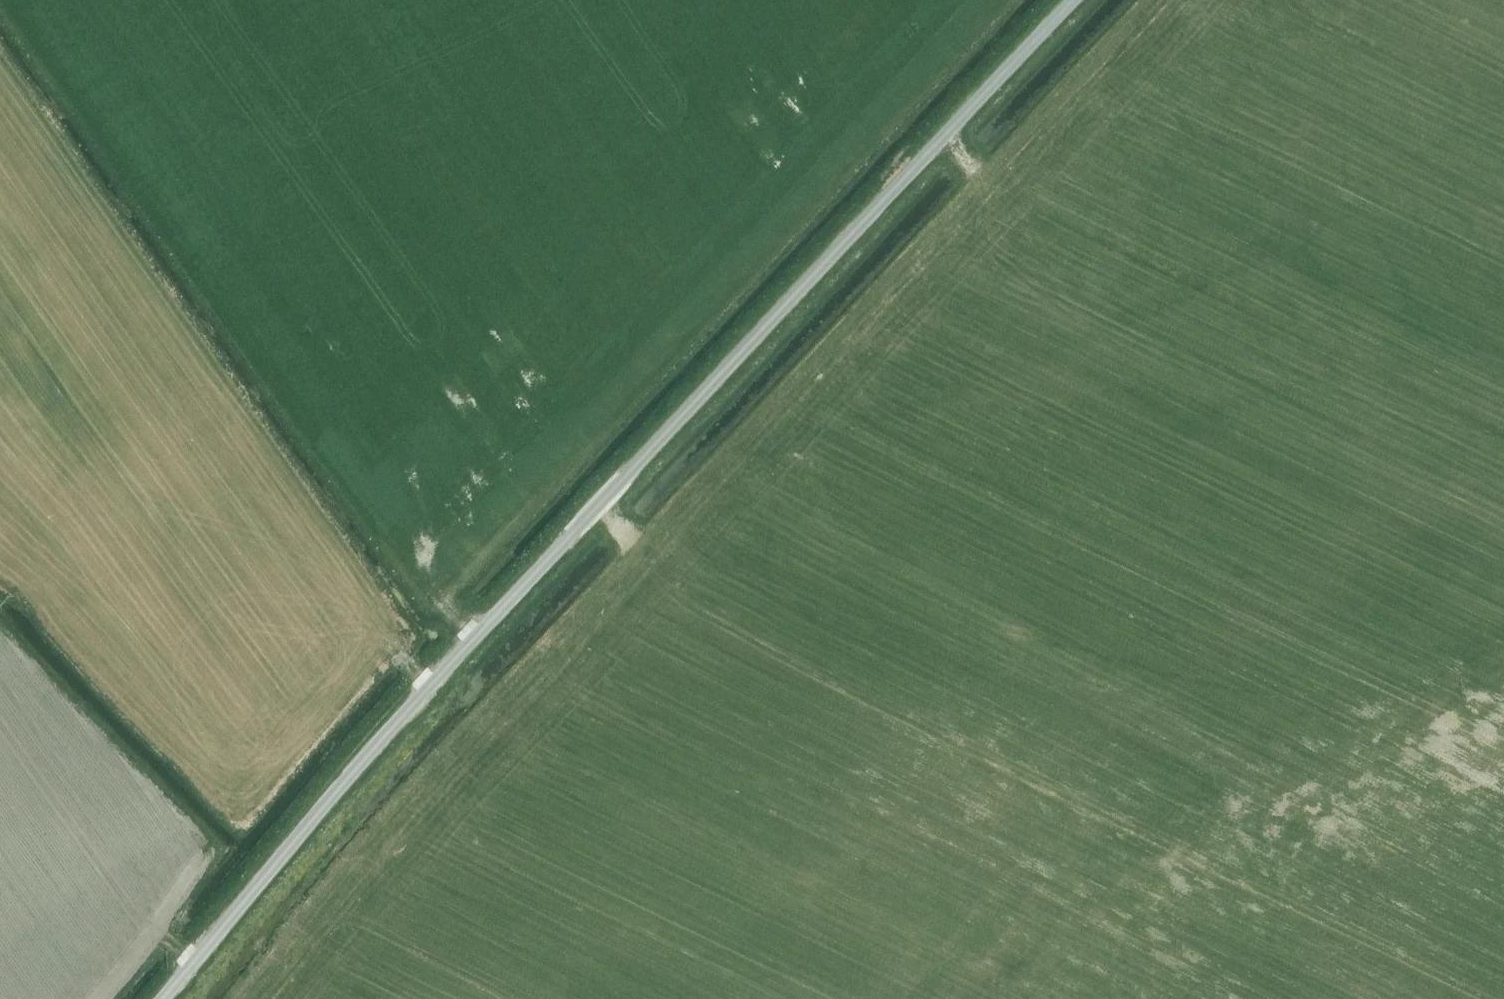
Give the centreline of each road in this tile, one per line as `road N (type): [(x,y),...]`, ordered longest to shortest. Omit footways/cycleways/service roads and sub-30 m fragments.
road 1 (tertiary): [(163,998),(405,711),(1074,0)]

